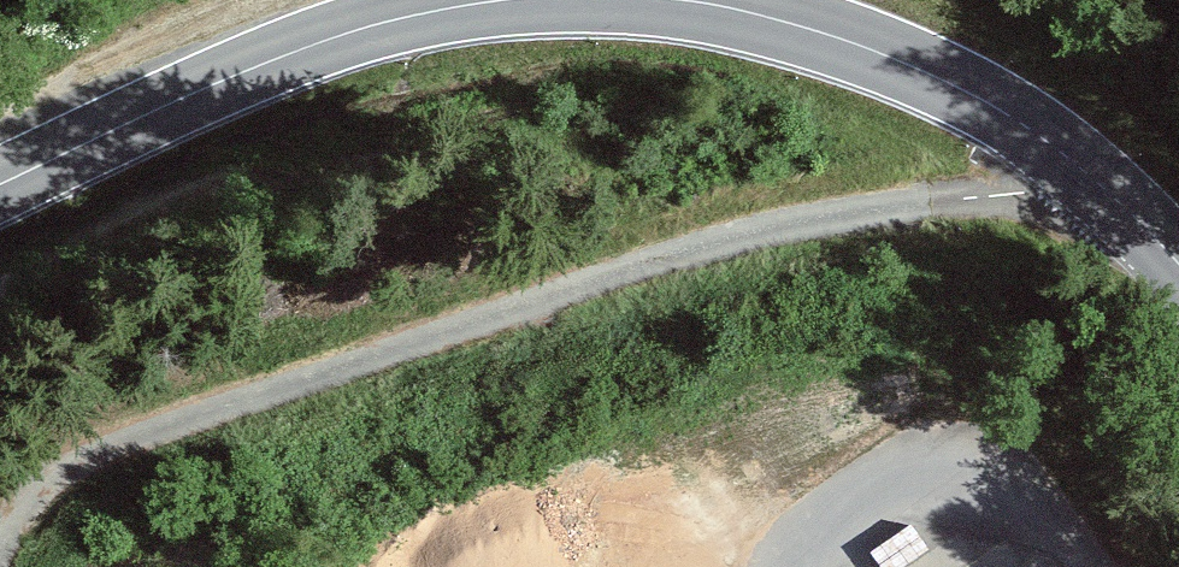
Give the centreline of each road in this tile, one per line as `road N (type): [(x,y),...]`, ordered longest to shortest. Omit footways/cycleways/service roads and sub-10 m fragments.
road 1 (tertiary): [(1178,271),(1084,175),(1012,120),(848,44),(689,6),(530,2),(450,13),(269,64),(0,182)]
road 2 (track): [(4,566),(24,515),(83,470),(266,400),(742,244),(1027,200),(1084,175)]

